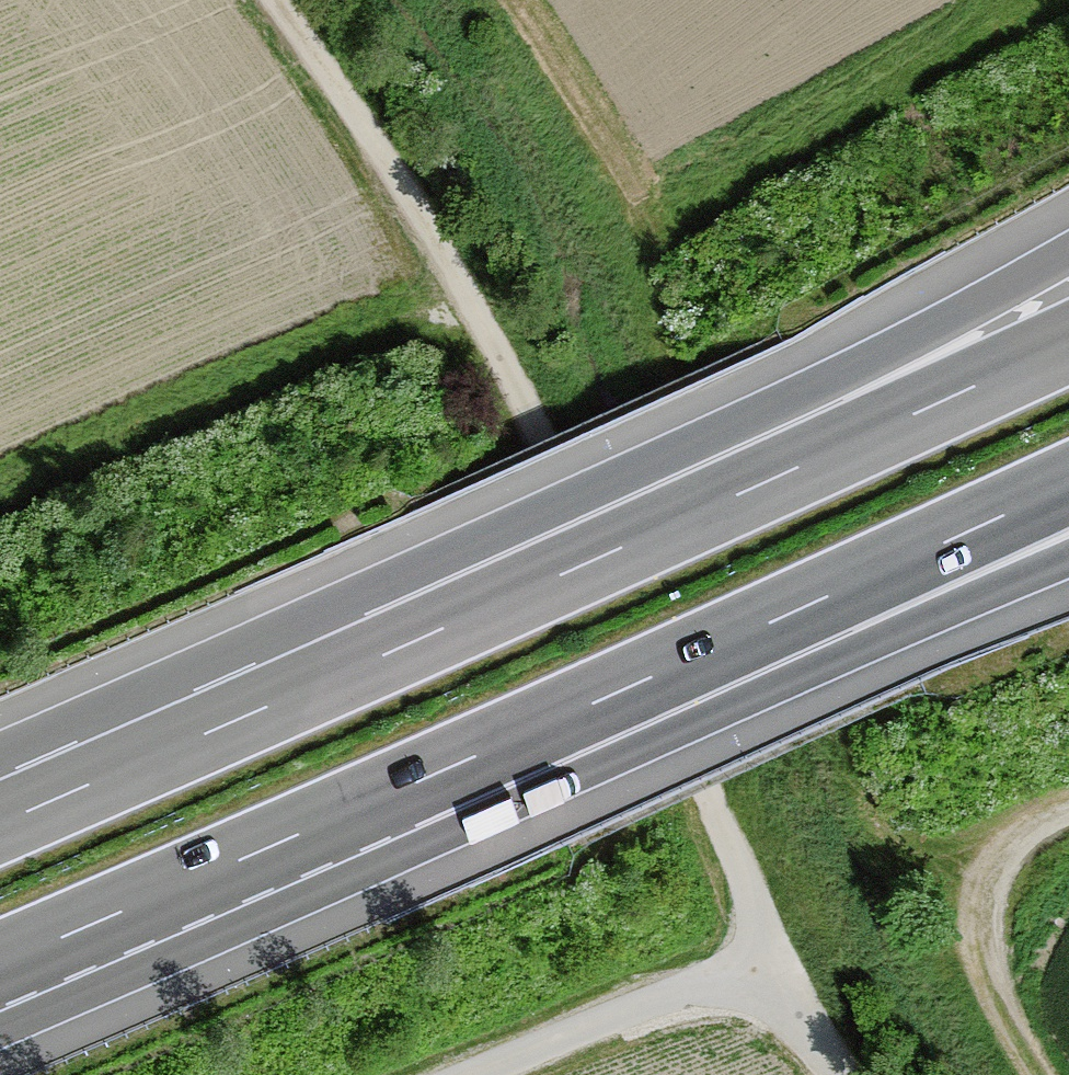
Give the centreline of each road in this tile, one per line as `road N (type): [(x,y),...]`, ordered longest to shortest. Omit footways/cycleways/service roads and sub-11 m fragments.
road 1 (track): [(705,796),(480,322),(400,185),(274,0)]
road 2 (motorway): [(1068,251),(382,656)]
road 3 (motorway): [(1068,342),(382,656)]
road 4 (motorway): [(400,790),(1068,484)]
road 5 (motorway): [(400,790),(1068,553)]
road 6 (motorway): [(0,964),(400,790)]
road 7 (motorway): [(382,656),(0,823)]
road 8 (track): [(833,1074),(789,1016),(757,996),(714,987),(627,1009),(471,1074)]
road 9 (track): [(1036,1074),(979,961),(968,897),(994,852),(1068,816)]
road 10 (track): [(513,0),(623,187)]
road 11 (track): [(705,796),(749,893),(757,996)]

